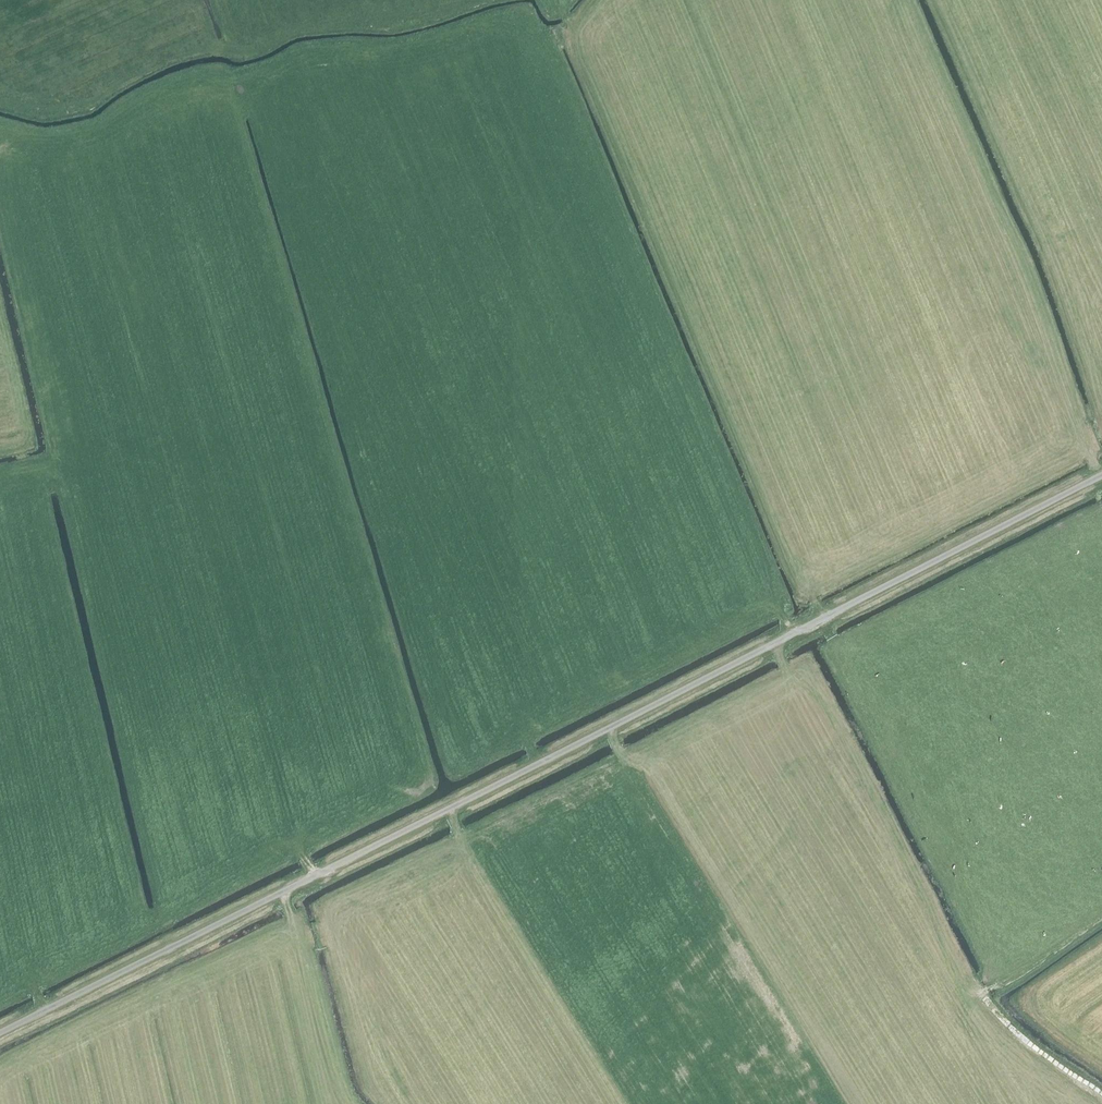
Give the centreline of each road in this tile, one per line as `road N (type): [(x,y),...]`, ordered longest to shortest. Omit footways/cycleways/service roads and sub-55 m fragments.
road 1 (unclassified): [(0,1031),(1101,473)]

